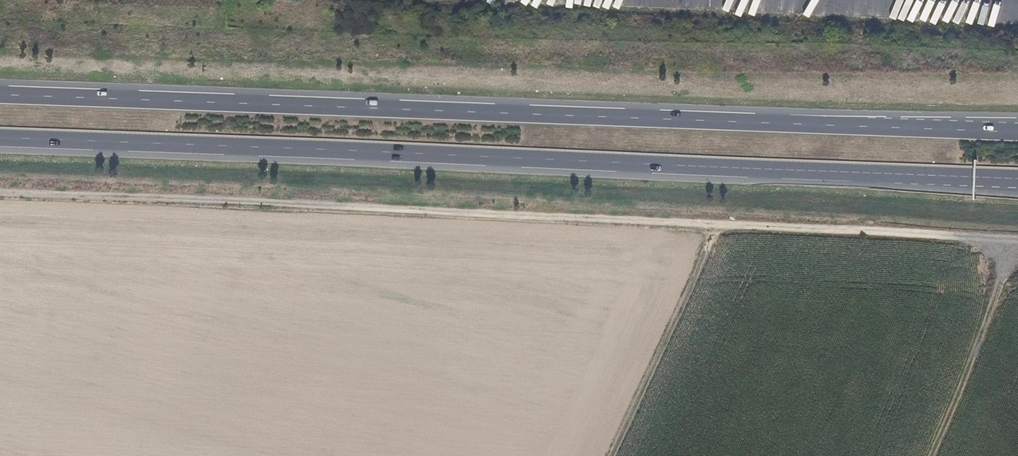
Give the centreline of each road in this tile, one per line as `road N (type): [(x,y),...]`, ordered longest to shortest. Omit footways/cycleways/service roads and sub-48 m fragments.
road 1 (track): [(1017,240),(0,194)]
road 2 (trunk): [(0,138),(1017,181)]
road 3 (trunk): [(1017,129),(0,95)]
road 4 (track): [(606,455),(716,224)]

